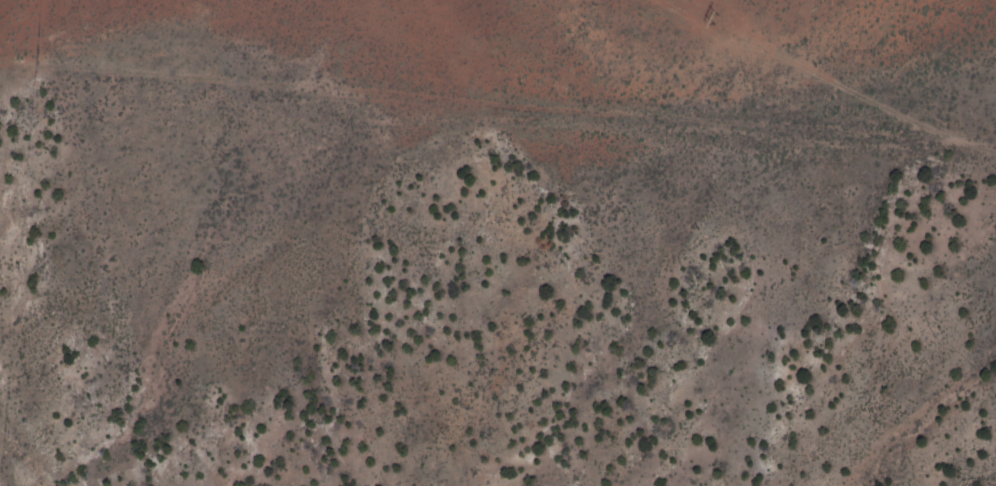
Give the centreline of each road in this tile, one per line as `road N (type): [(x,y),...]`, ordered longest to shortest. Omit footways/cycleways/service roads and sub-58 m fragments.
road 1 (residential): [(0,113),(843,176),(995,209)]

